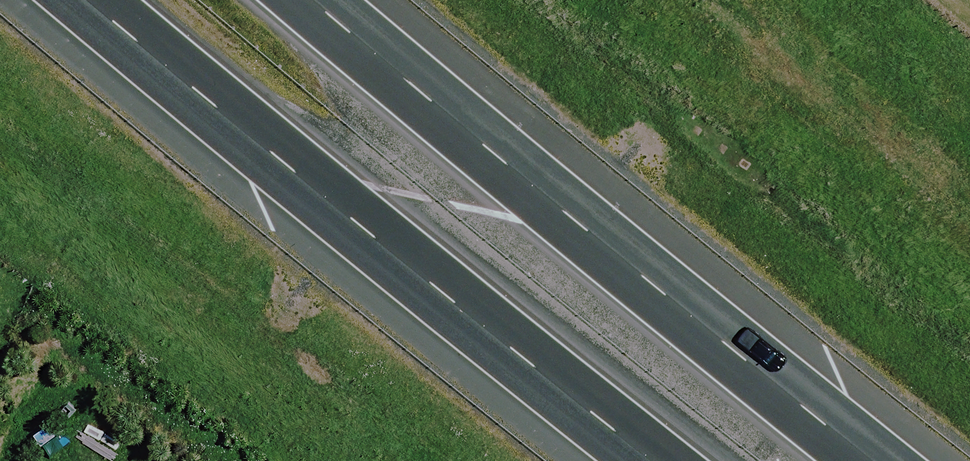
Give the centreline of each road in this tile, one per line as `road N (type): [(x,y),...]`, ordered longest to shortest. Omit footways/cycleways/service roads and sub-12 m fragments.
road 1 (motorway): [(260,0),(486,193),(827,460)]
road 2 (motorway): [(612,460),(375,277),(51,0)]

